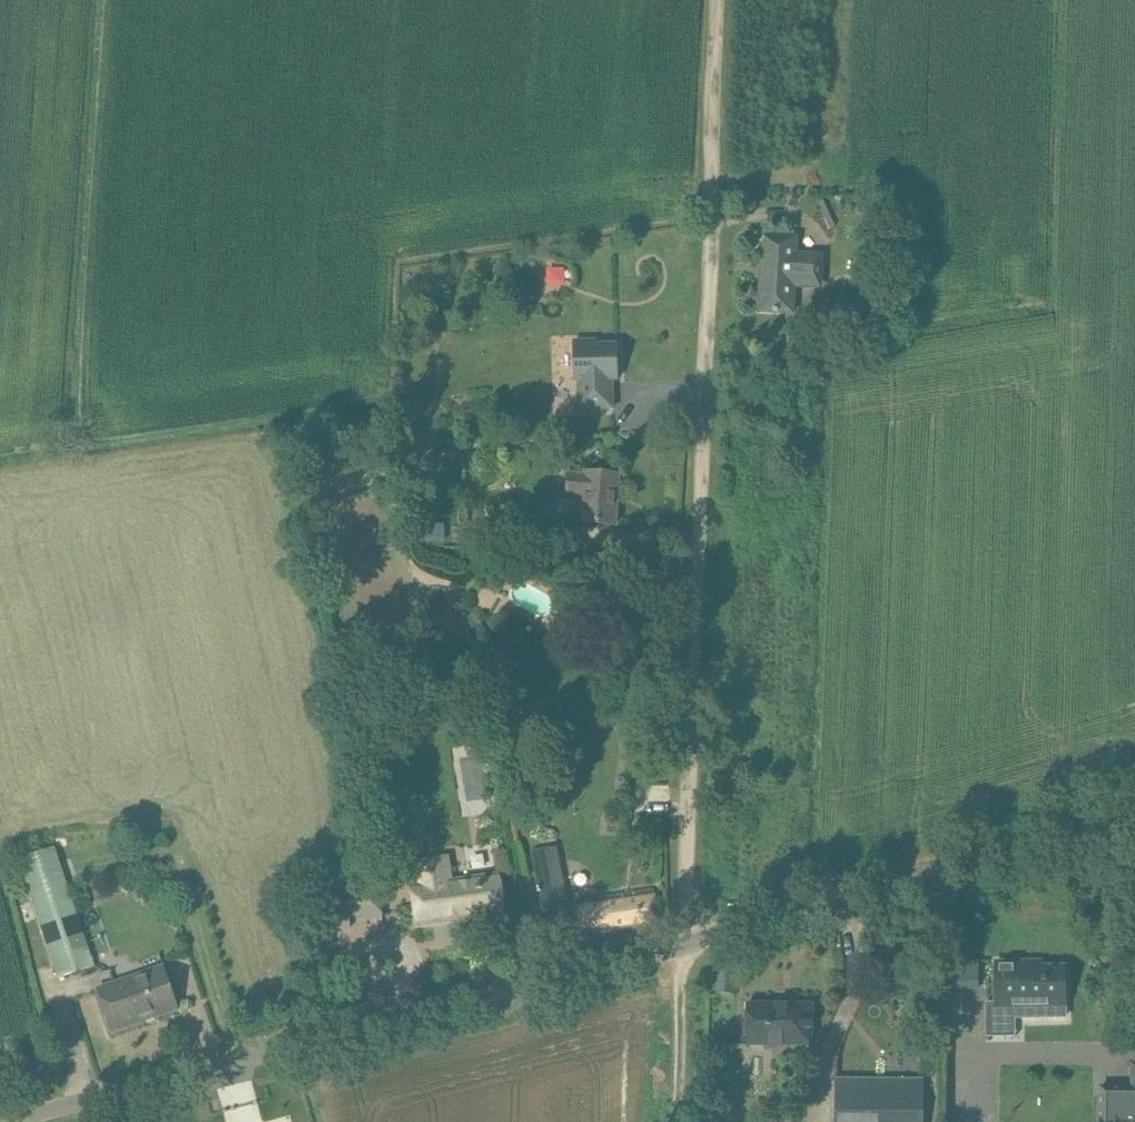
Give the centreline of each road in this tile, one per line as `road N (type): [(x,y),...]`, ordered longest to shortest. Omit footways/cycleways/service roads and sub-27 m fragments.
road 1 (unclassified): [(30,1121),(1134,810)]
road 2 (track): [(699,932),(713,260),(729,0)]
road 3 (track): [(699,932),(691,1121)]

